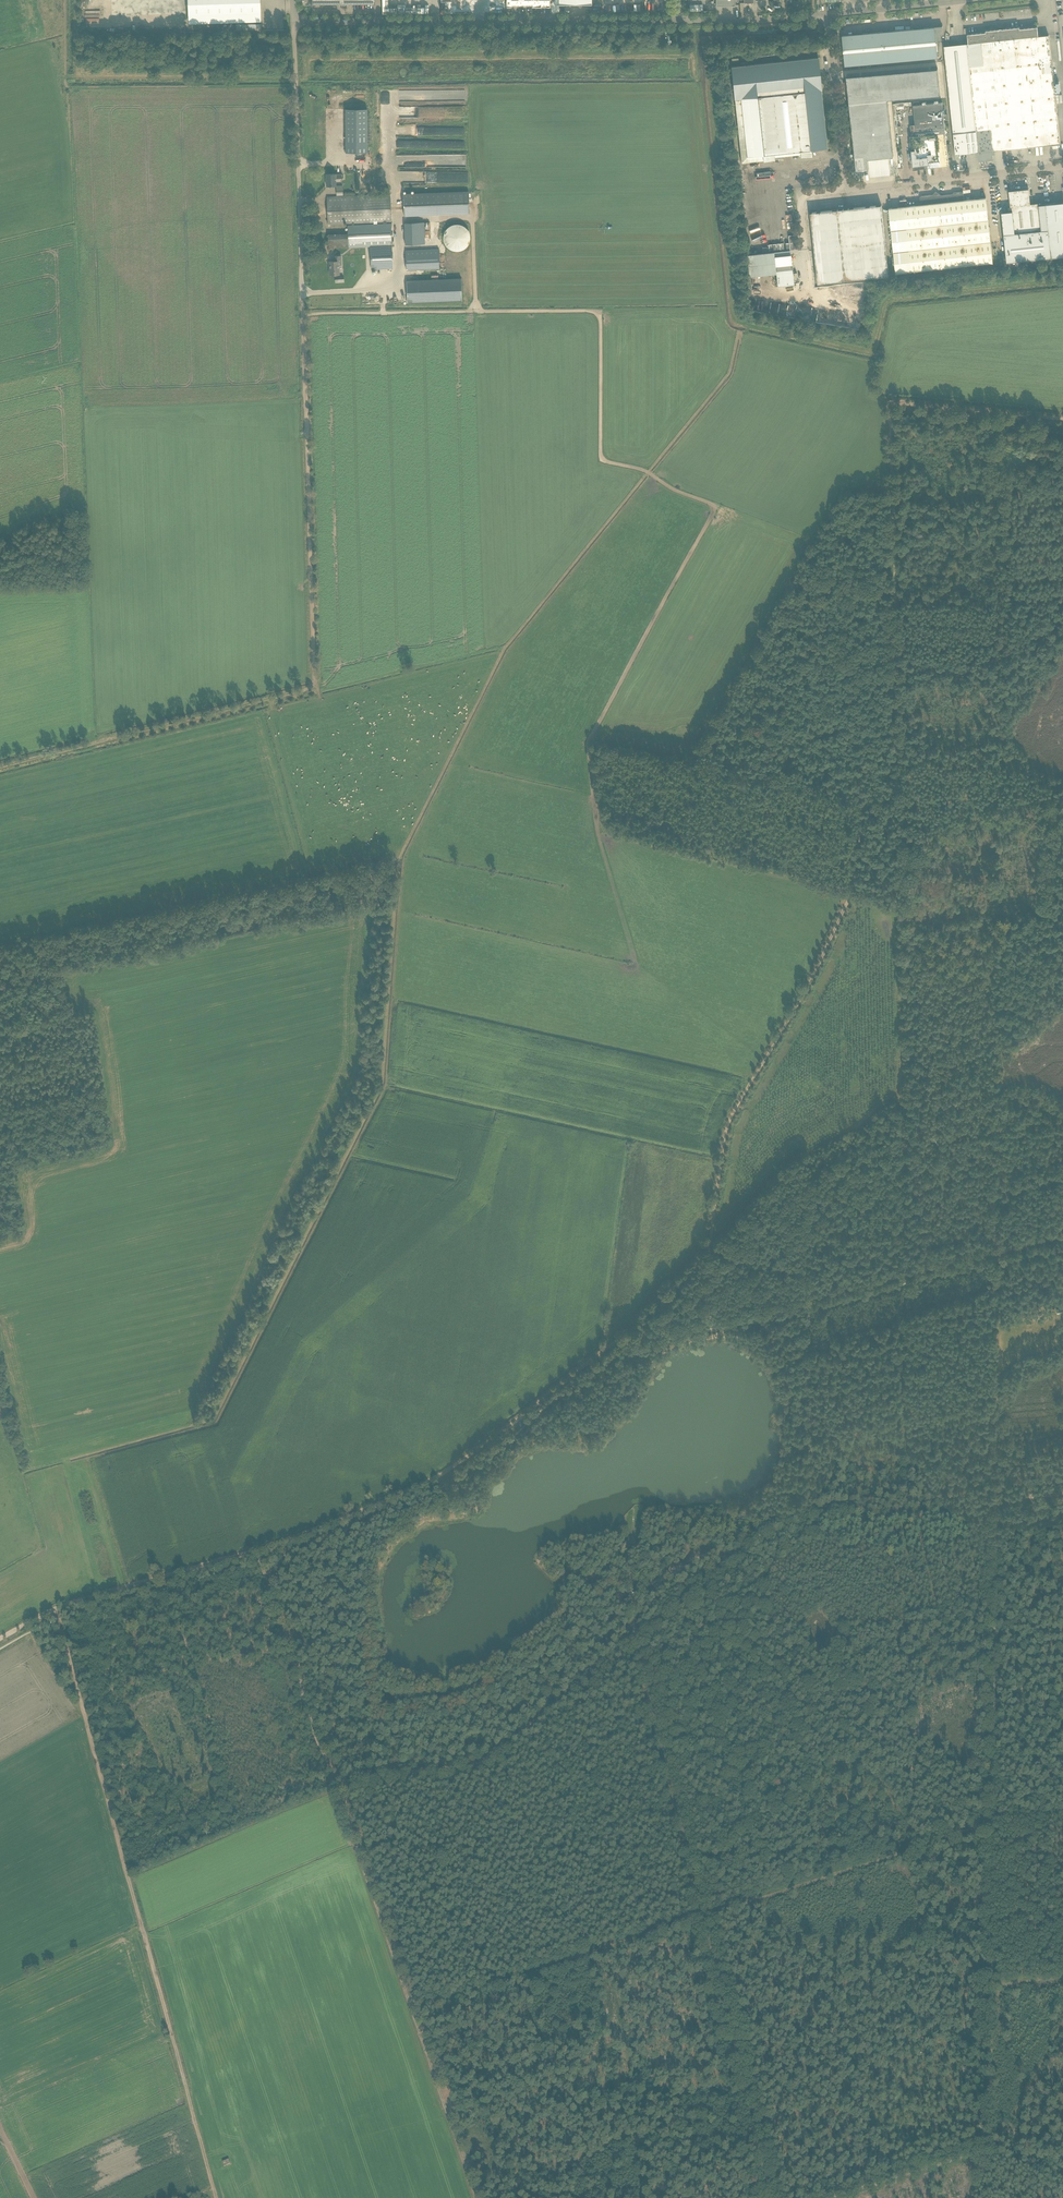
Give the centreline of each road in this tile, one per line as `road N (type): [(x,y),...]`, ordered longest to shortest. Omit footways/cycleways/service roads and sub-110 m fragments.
road 1 (track): [(0,767),(312,684),(303,315),(594,311),(603,458),(714,507),(589,741),(593,803)]
road 2 (track): [(1003,412),(904,404),(892,416),(893,787),(864,815),(849,897),(730,1121),(716,1199),(711,1320)]
road 3 (track): [(1062,1815),(994,1821),(998,1262)]
road 4 (track): [(55,1607),(216,2197)]
road 5 (track): [(711,1320),(611,1345),(432,1481),(257,1552)]
road 6 (track): [(850,893),(896,904),(907,1274)]
road 7 (unclassified): [(294,21),(679,19)]
road 8 (track): [(340,1783),(489,1760),(635,1638)]
road 9 (track): [(986,2150),(994,1821)]
road 10 (track): [(371,1891),(476,2197)]
road 11 (track): [(704,1916),(412,2011)]
road 12 (track): [(704,1916),(994,1821)]
road 13 (unclassified): [(303,315),(294,21)]
road 14 (track): [(704,1916),(772,2197)]
road 15 (track): [(635,1638),(704,1916)]
road 16 (track): [(908,1506),(906,1284)]
road 17 (unclassified): [(846,189),(1062,166)]
road 18 (track): [(55,1607),(257,1552)]
road 19 (track): [(808,1298),(814,1502)]
road 20 (track): [(823,2197),(997,2147)]
road 21 (unclassified): [(846,189),(826,16)]
road 22 (track): [(260,1561),(314,1723)]
road 23 (track): [(1062,1235),(907,1274)]
road 24 (track): [(1062,1495),(908,1506)]
road 25 (unclassified): [(679,19),(826,16)]
road 26 (track): [(997,2147),(1062,2023)]
road 27 (unclassified): [(826,16),(964,0)]

